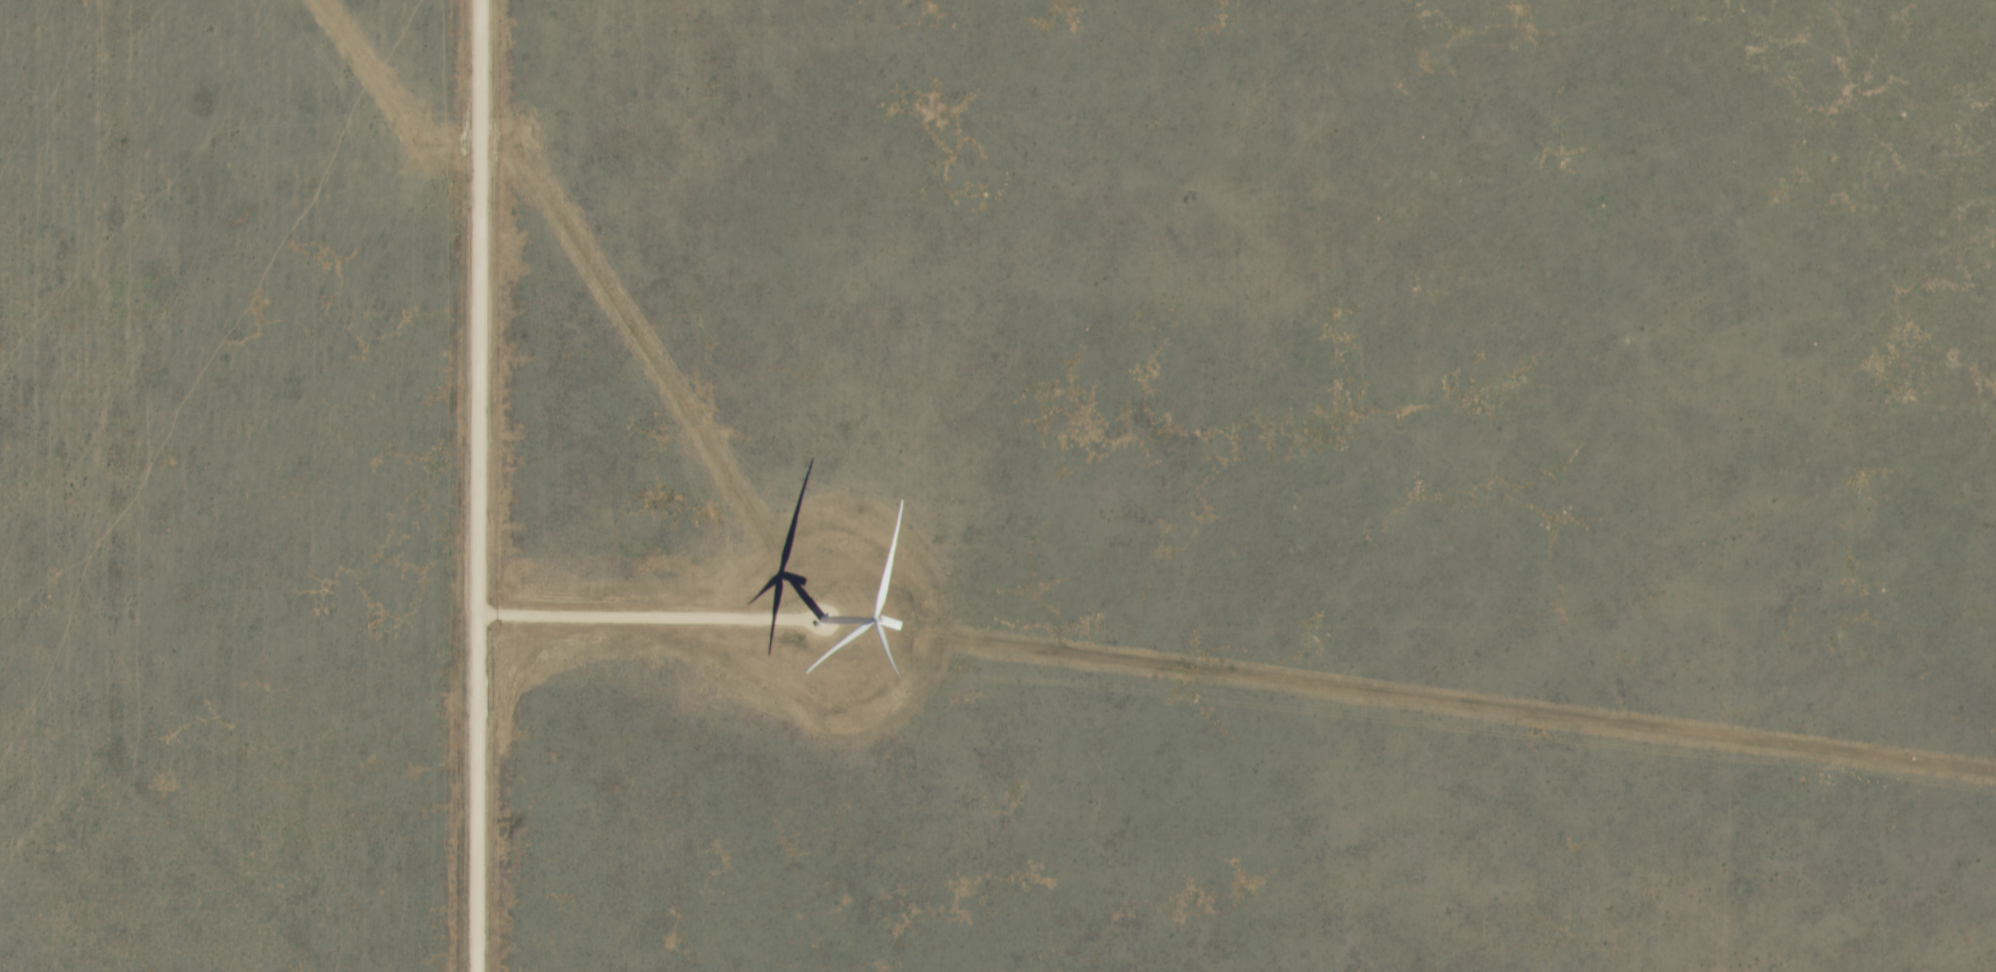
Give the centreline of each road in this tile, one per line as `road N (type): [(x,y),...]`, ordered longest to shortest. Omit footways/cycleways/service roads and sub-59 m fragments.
road 1 (residential): [(477,971),(481,0)]
road 2 (track): [(795,623),(477,617)]

